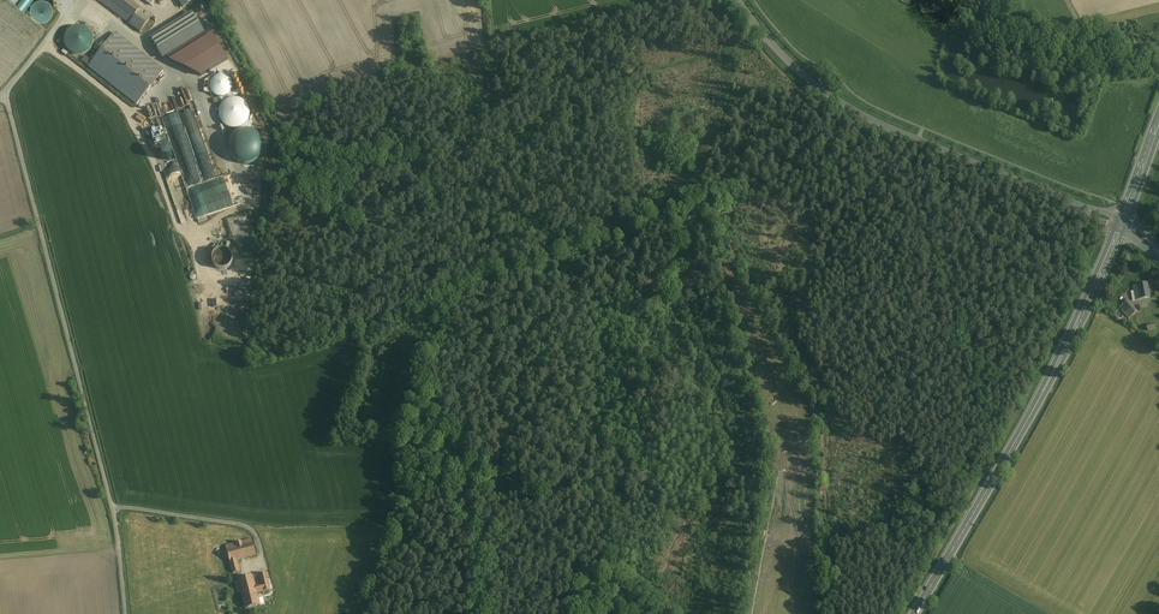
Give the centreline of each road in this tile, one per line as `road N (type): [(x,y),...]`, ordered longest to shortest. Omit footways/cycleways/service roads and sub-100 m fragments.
road 1 (unclassified): [(126,613),(112,506),(5,93)]
road 2 (track): [(491,99),(490,605)]
road 3 (tertiary): [(1121,225),(856,110),(790,62),(738,0)]
road 4 (track): [(487,287),(621,245),(649,212),(896,132)]
road 5 (secondary): [(1121,225),(1040,400),(915,613)]
road 6 (track): [(763,33),(729,53),(491,99),(495,44)]

